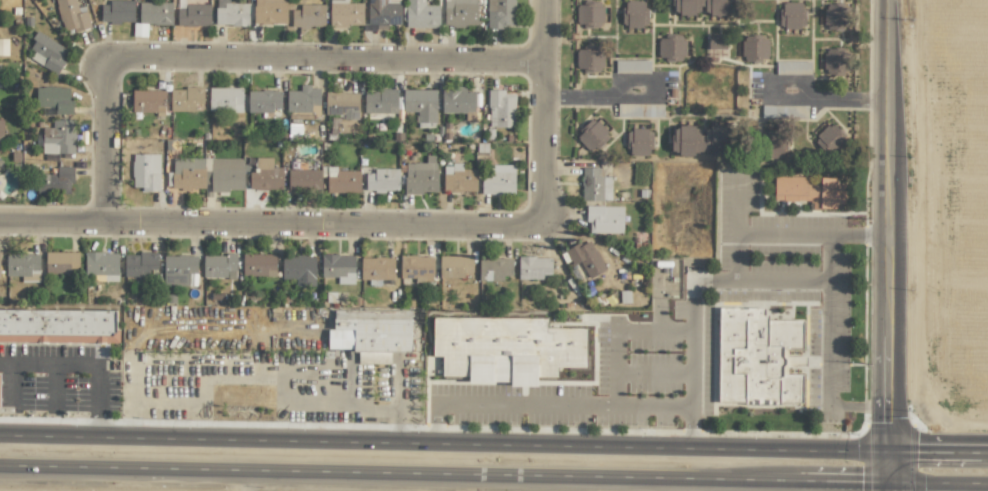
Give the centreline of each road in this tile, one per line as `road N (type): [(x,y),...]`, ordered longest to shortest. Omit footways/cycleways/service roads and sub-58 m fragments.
road 1 (primary): [(885,453),(0,436)]
road 2 (primary): [(0,467),(885,482)]
road 3 (residential): [(113,233),(110,69),(548,73)]
road 4 (residential): [(0,234),(546,229)]
road 5 (tertiary): [(884,0),(885,490)]
road 6 (residential): [(546,229),(549,0)]

